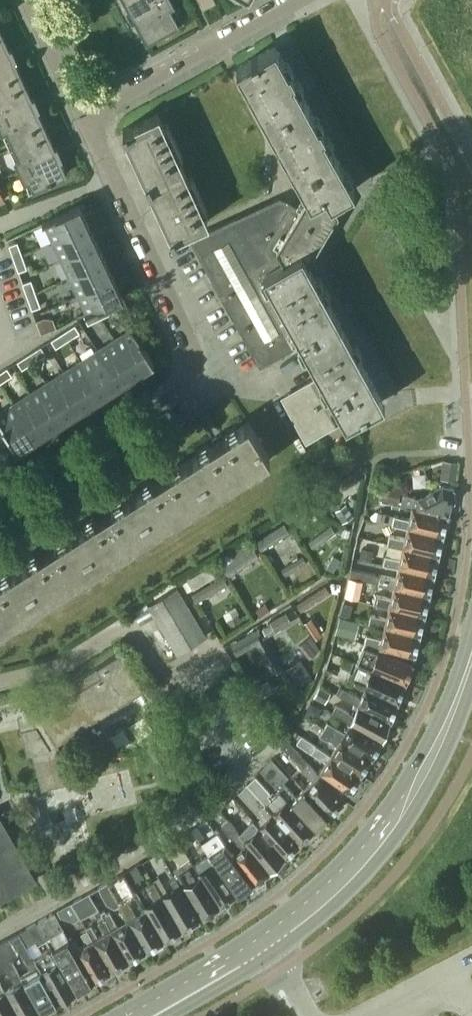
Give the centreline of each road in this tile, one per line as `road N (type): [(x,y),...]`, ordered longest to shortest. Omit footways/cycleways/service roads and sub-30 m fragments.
road 1 (residential): [(0,511),(181,394),(189,379),(192,353),(86,112)]
road 2 (secondary): [(150,1015),(264,949),(354,875),(427,776),(471,664)]
road 3 (residential): [(0,929),(164,834),(281,740)]
road 4 (residential): [(215,649),(166,678),(132,626),(117,626),(54,667),(0,680)]
road 5 (residential): [(291,0),(86,112)]
road 6 (residential): [(86,112),(34,0)]

